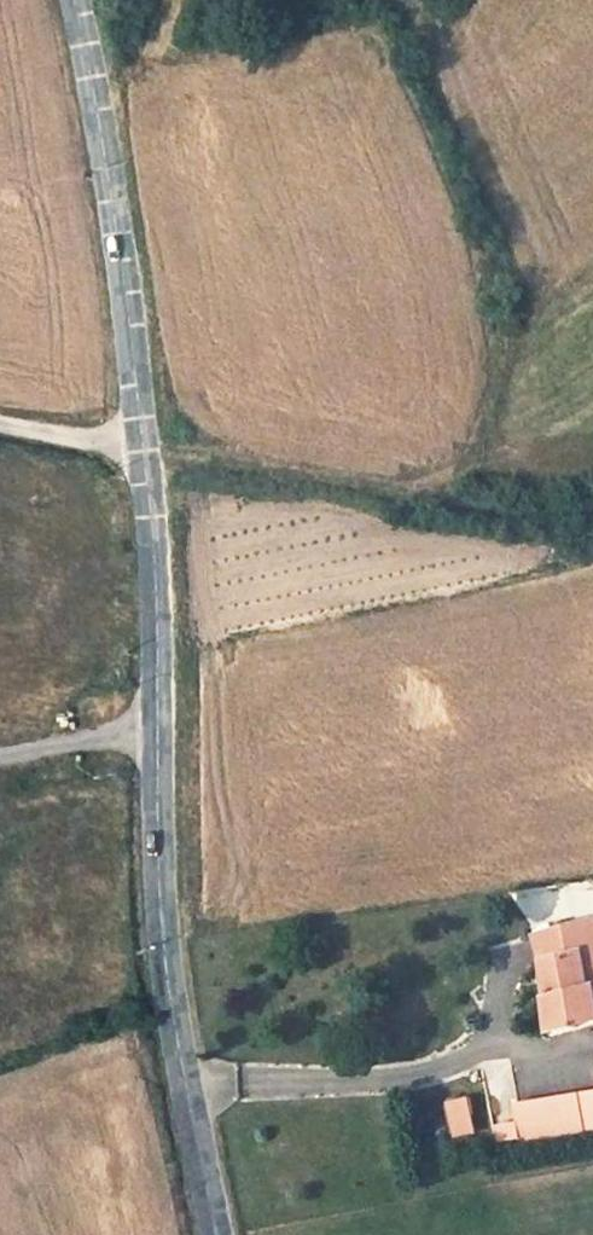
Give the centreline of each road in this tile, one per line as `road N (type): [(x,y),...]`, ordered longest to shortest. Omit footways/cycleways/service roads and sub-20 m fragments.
road 1 (unclassified): [(213,1234),(168,992),(142,446)]
road 2 (track): [(592,501),(526,510),(384,478),(142,446)]
road 3 (unclassified): [(142,446),(113,206),(71,0)]
road 4 (unclassified): [(142,446),(0,416)]

